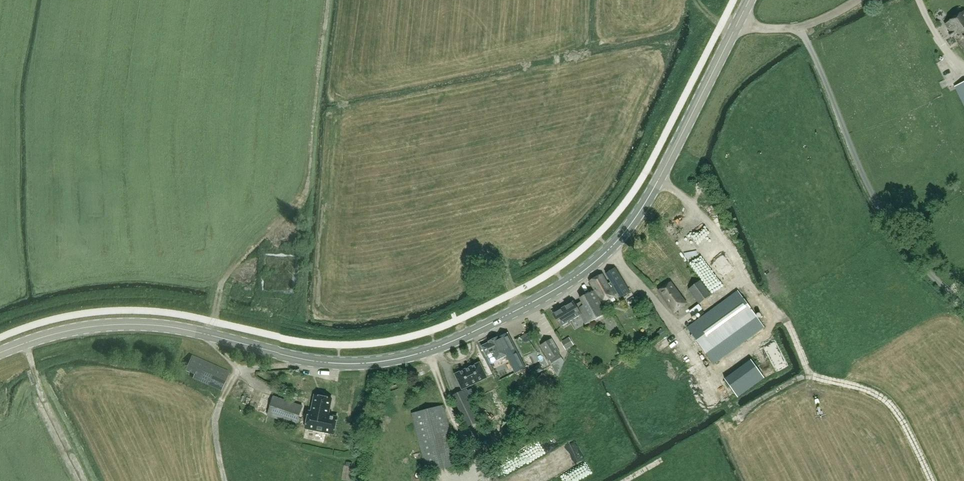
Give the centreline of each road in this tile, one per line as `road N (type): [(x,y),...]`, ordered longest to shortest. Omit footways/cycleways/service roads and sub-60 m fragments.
road 1 (secondary): [(0,354),(66,332),(130,324),(345,365),(404,357),(468,335),(549,293),(629,227),(749,0)]
road 2 (track): [(329,0),(307,192),(223,280),(211,336)]

